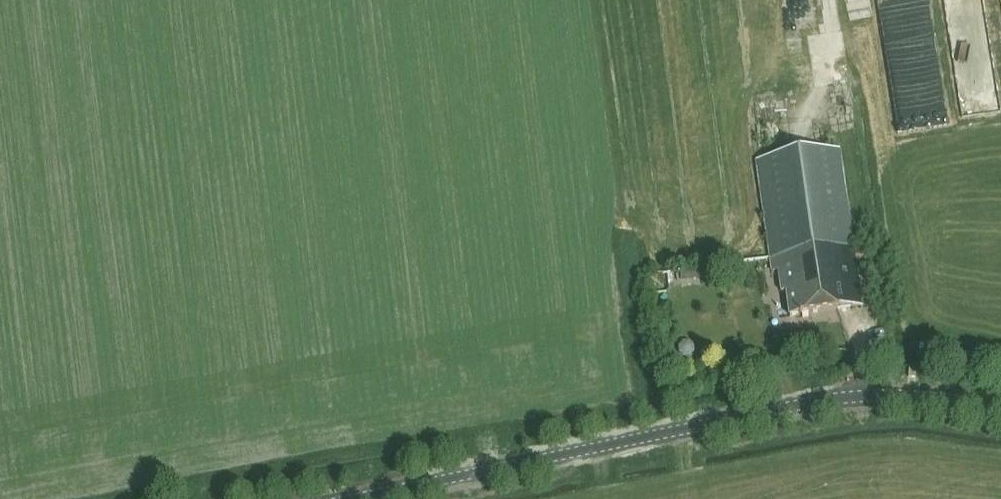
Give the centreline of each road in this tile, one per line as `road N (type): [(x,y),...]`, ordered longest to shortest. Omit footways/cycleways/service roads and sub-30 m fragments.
road 1 (tertiary): [(358,498),(861,394),(1000,407)]

